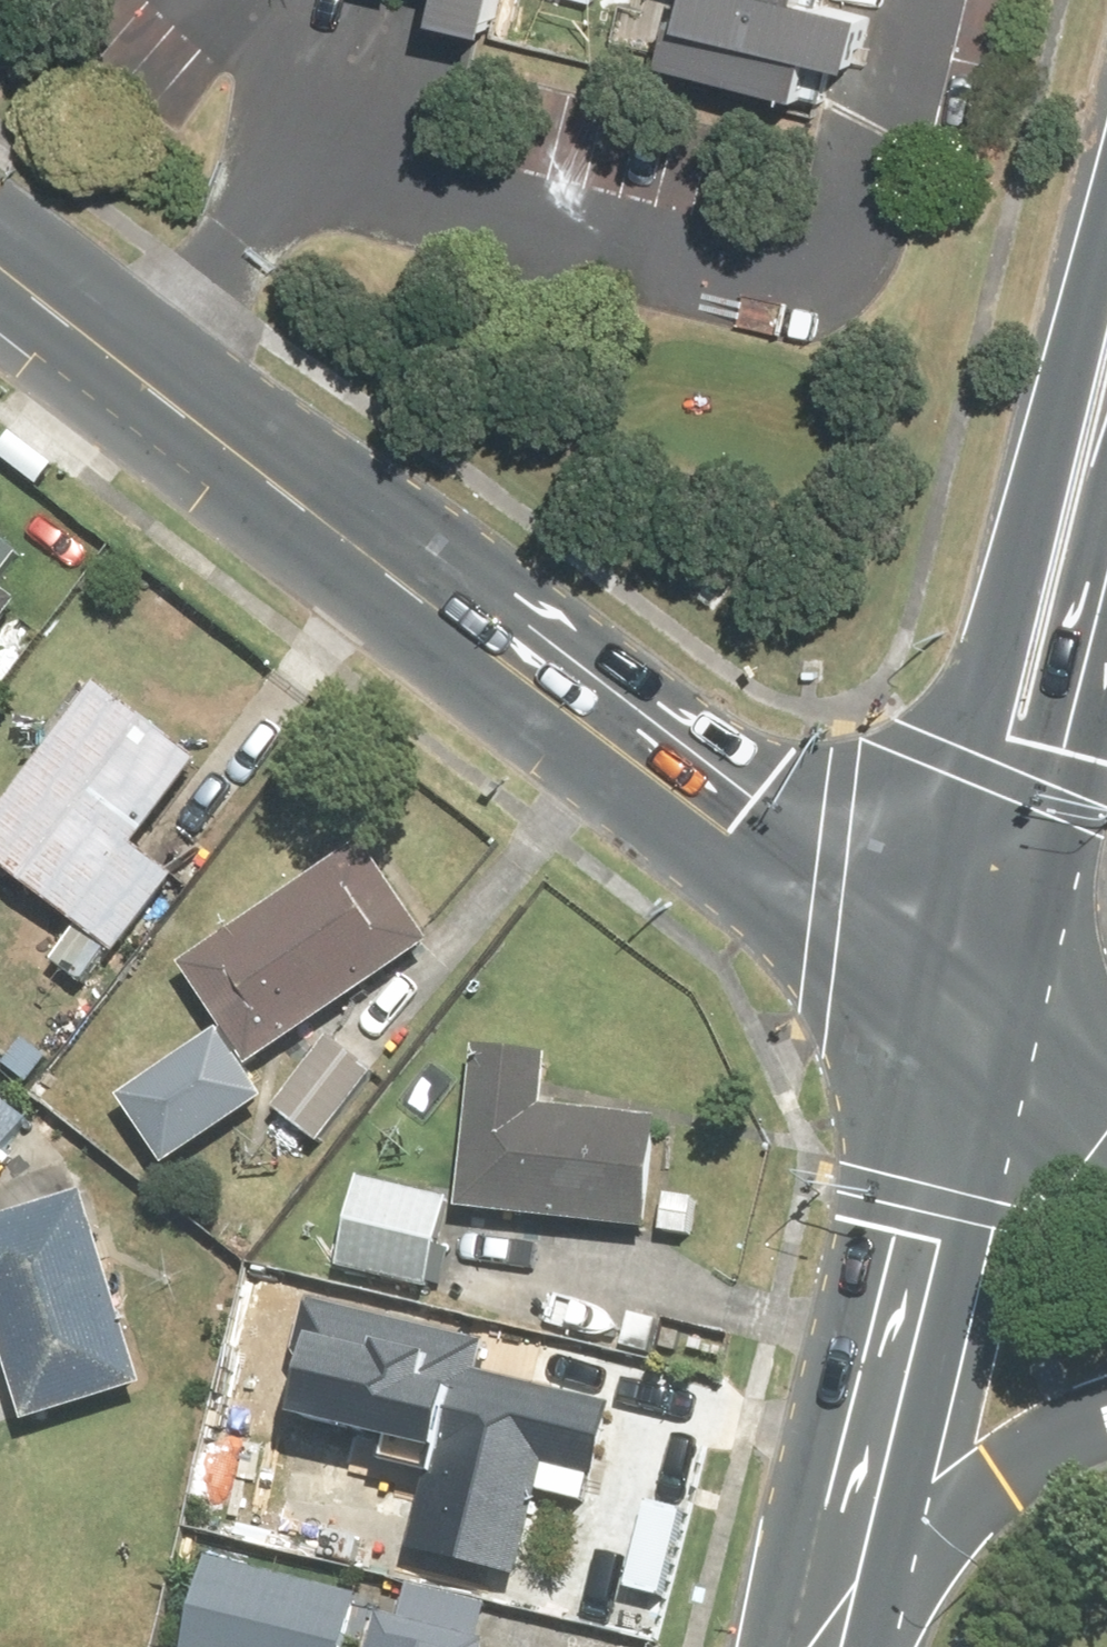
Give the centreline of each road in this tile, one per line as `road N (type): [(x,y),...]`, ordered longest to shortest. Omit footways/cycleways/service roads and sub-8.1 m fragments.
road 1 (tertiary): [(974,973),(154,340)]
road 2 (residential): [(154,340),(197,246),(314,171),(789,245),(853,186),(930,64),(945,0)]
road 3 (secondary): [(974,973),(948,774),(1106,182)]
road 4 (secondary): [(833,1615),(974,973)]
road 5 (secondary): [(1106,620),(1053,818),(974,973)]
road 6 (secondary): [(1106,1412),(989,1469),(833,1615)]
road 7 (tertiary): [(154,340),(0,221)]
road 8 (tertiary): [(974,973),(1106,1096)]

